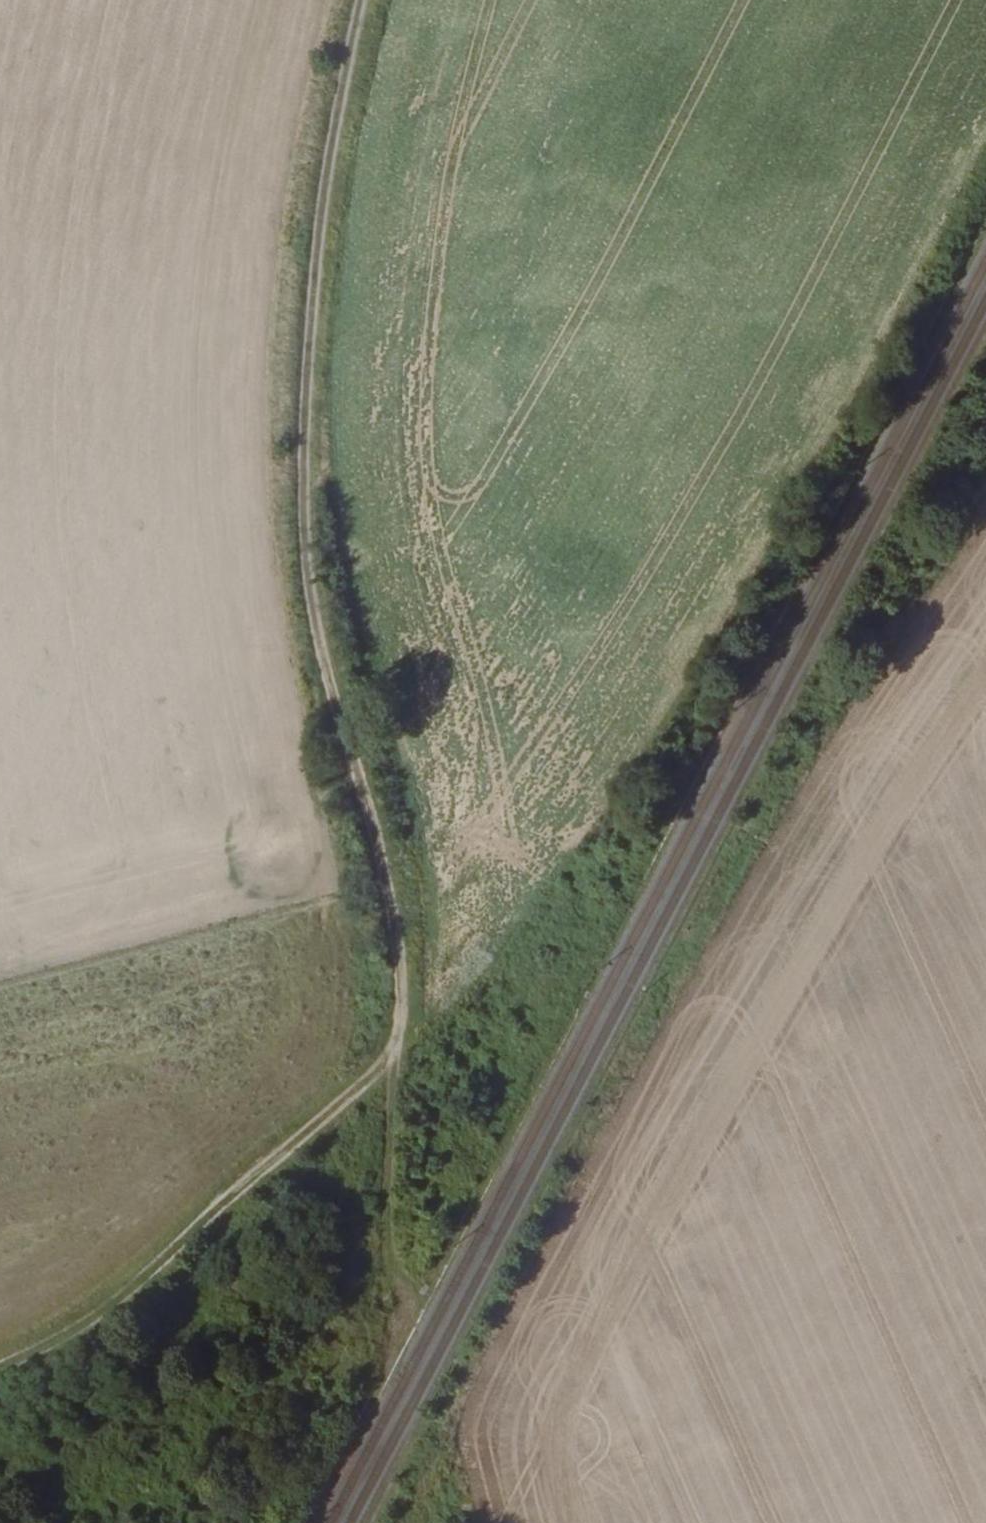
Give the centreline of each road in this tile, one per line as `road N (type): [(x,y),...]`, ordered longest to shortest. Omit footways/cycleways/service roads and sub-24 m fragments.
road 1 (track): [(385,1312),(382,1215),(400,991),(395,907),(319,640),(299,499),(313,270),(361,0)]
road 2 (track): [(398,1040),(341,1106),(110,1315),(0,1366)]

